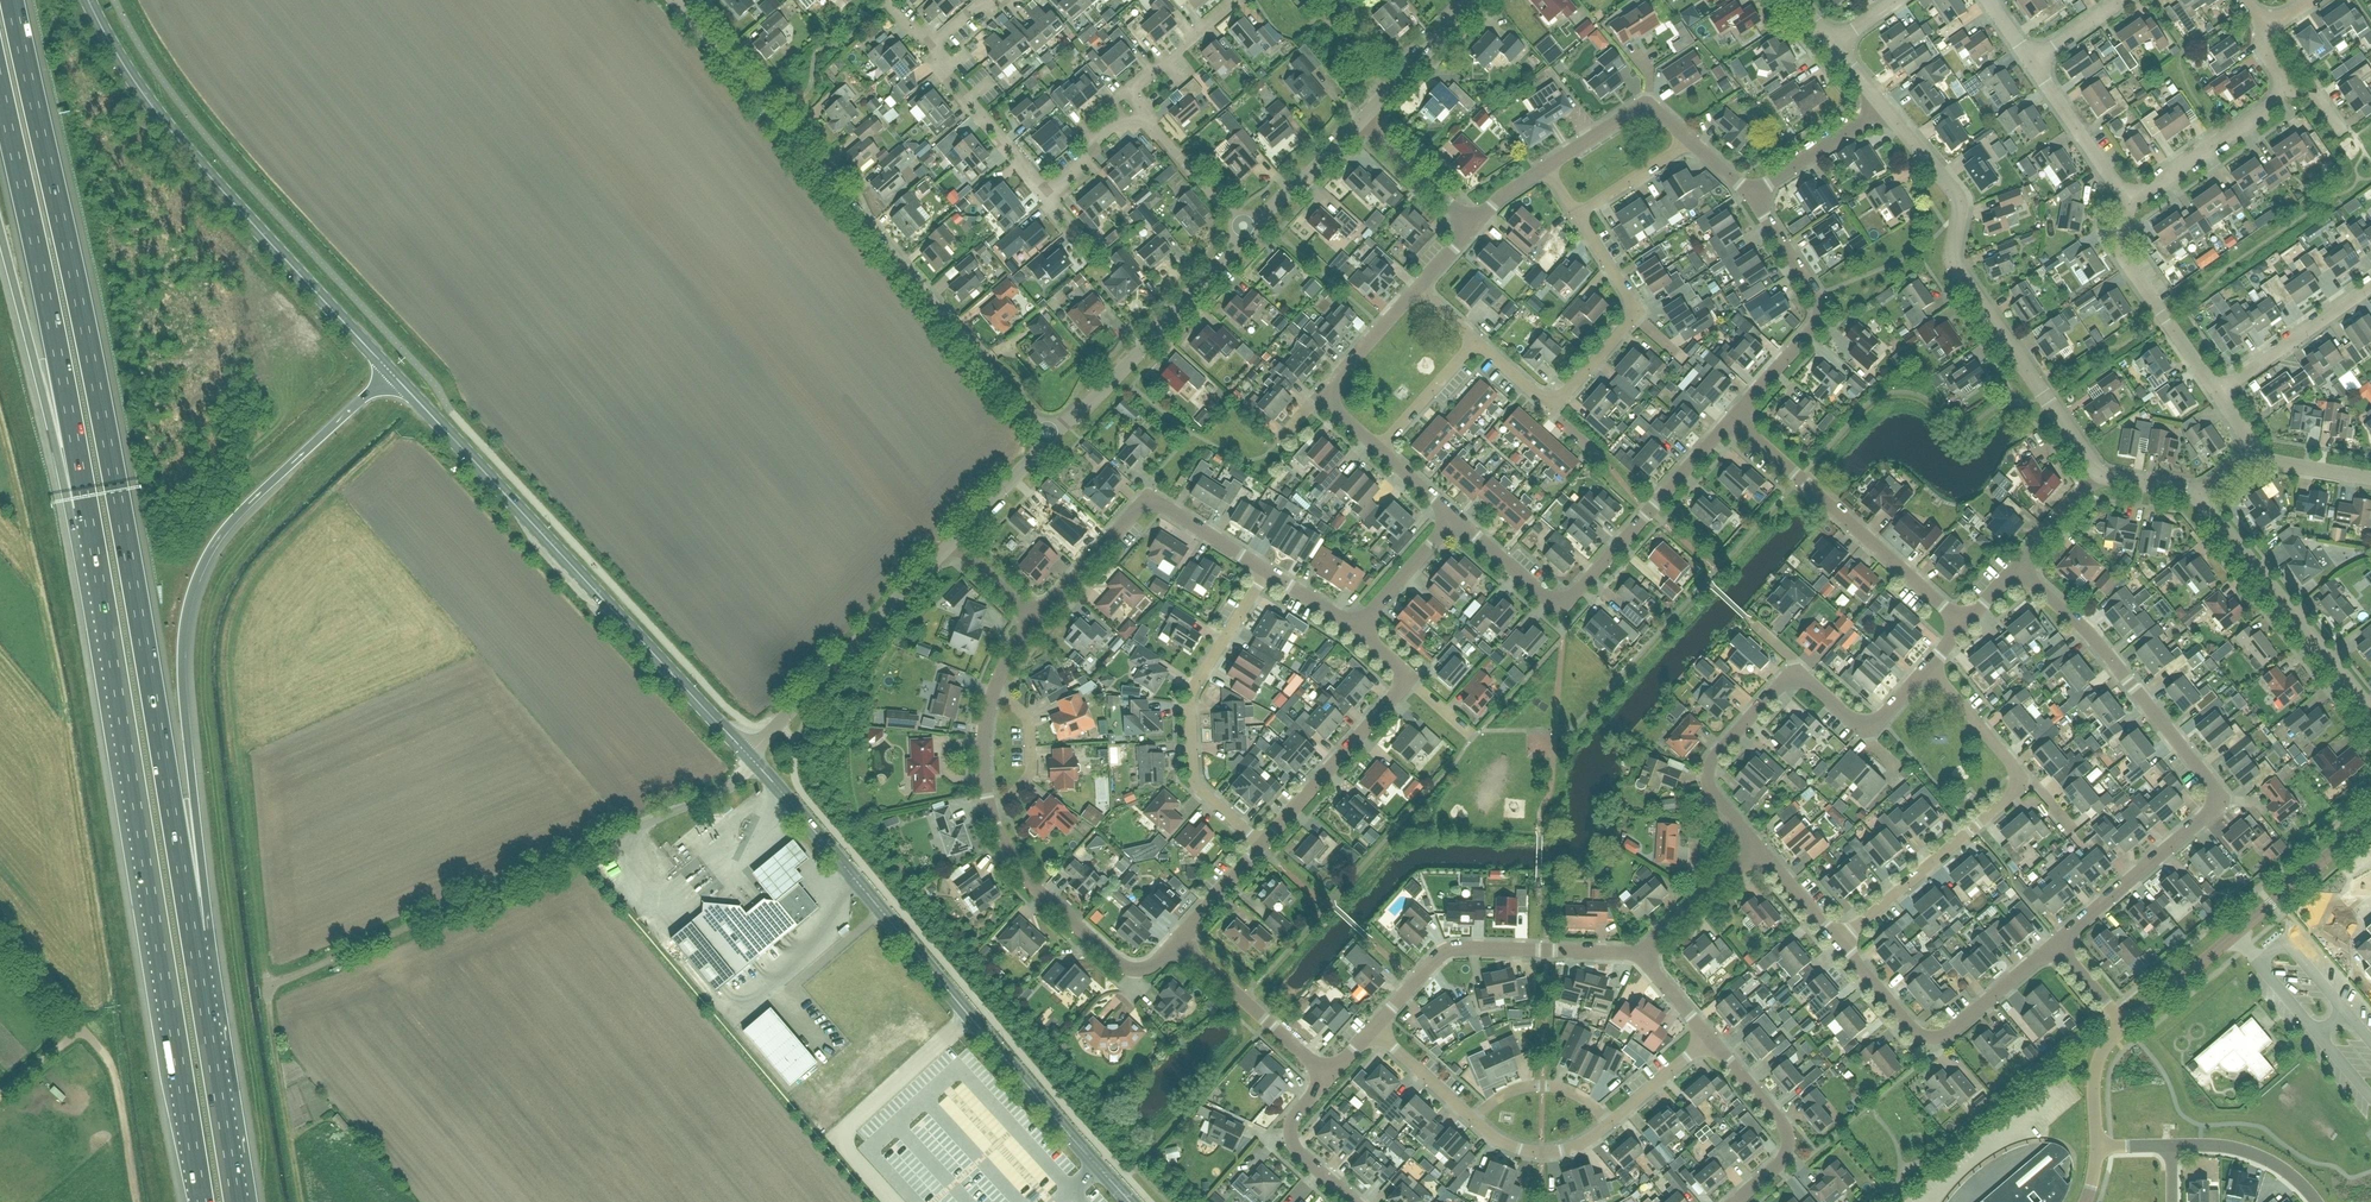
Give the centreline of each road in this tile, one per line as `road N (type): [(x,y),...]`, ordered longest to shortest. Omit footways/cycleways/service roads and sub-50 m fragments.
road 1 (motorway): [(192,935),(103,414),(13,0)]
road 2 (motorway): [(88,512),(202,1201)]
road 3 (motorway): [(192,935),(194,800),(184,672),(195,586),(236,517),(392,373)]
road 4 (tertiary): [(1130,1201),(748,755)]
road 5 (residential): [(1052,437),(677,0)]
road 6 (unclassified): [(268,1011),(265,988),(694,805),(741,781),(748,755)]
road 7 (residential): [(2056,946),(2214,812),(2214,790),(2073,617),(2021,569)]
road 8 (tertiary): [(748,755),(392,373)]
road 9 (tertiary): [(392,373),(203,169),(88,0)]
road 10 (residential): [(1177,943),(1148,971),(1126,970),(1026,882),(1007,852),(985,779),(986,717),(1035,620)]
road 11 (tertiary): [(2107,476),(1967,280),(1954,258),(1960,204),(1883,108)]
road 12 (motorway): [(0,92),(88,512)]
road 13 (residential): [(1734,419),(1561,613),(1455,520)]
road 14 (residential): [(1262,845),(1193,777),(1190,705),(1264,572)]
road 15 (unclassified): [(2127,1026),(2370,818)]
road 16 (residential): [(1961,625),(1734,419)]
road 17 (residential): [(1374,1030),(1449,949),(1642,955)]
road 18 (residential): [(1035,620),(1144,504),(1159,505),(1264,572)]
road 19 (tertiary): [(748,755),(953,542)]
road 20 (residential): [(1839,940),(1917,1035),(1934,1040),(2056,946)]
road 21 (motorway): [(0,232),(88,512)]
road 22 (tertiary): [(1247,231),(1119,375),(1052,437)]
road 23 (residential): [(1734,419),(1821,304),(1750,195)]
road 24 (motorway): [(236,1201),(192,935)]
road 25 (tertiary): [(2370,710),(2211,502)]
road 26 (residential): [(1839,940),(2026,779)]
road 27 (residential): [(1552,410),(1632,314),(1625,287),(1577,215)]
road 28 (residential): [(1760,851),(1711,787),(1710,771),(1795,677)]
road 29 (residential): [(1262,845),(1409,680)]
road 30 (residential): [(2218,389),(2130,267),(2127,198)]
road 31 (residential): [(1737,1201),(1784,1161),(1789,1138),(1709,1039)]
road 32 (residential): [(1327,1077),(1177,943)]
road 33 (track): [(296,1201),(268,1011)]
road 34 (residential): [(1046,195),(940,66),(933,44)]
road 35 (residential): [(2127,198),(2279,89)]
road 36 (residential): [(2218,389),(2370,286)]
road 37 (residential): [(1545,169),(1639,108),(1655,110),(1691,142)]
road 38 (residential): [(1795,677),(1808,678),(1871,727),(1928,669)]
road 39 (tertiary): [(1469,0),(1361,123)]
road 40 (residential): [(1139,116),(1137,88),(1237,0)]
road 41 (residential): [(1610,1124),(1573,1093),(1542,1087),(1503,1095),(1473,1123)]
road 42 (residential): [(1353,1201),(1291,1137),(1293,1122),(1327,1077)]
road 43 (residential): [(2127,198),(2037,66)]
road 44 (residential): [(2315,1201),(2254,1155),(2172,1145)]
road 45 (residential): [(1750,195),(1883,108)]
road 46 (residential): [(1642,955),(1760,851)]
road 47 (tertiary): [(1361,123),(1247,231)]
road 48 (unclassified): [(102,1051),(0,934)]
road 49 (track): [(136,1201),(118,1087),(102,1051)]
road 50 (residential): [(1473,1123),(1512,1148),(1541,1155),(1573,1151),(1610,1124)]
road 51 (residential): [(1472,225),(1361,123)]
road 52 (residential): [(2026,779),(1928,669)]
road 53 (residential): [(1320,396),(1417,289)]
road 54 (tertiary): [(953,542),(1052,437)]
road 55 (residential): [(1361,629),(1455,520)]
road 56 (residential): [(1381,450),(1476,342)]
road 57 (residential): [(1473,1123),(1374,1030)]
road 58 (residential): [(1577,215),(1691,142)]
road 59 (unclassified): [(2097,1147),(2096,1072),(2105,1047),(2127,1026)]
road 60 (residential): [(1610,1124),(1709,1039)]
road 61 (residential): [(1177,943),(1262,845)]
road 62 (residential): [(2021,569),(2107,476)]
road 63 (residential): [(1046,195),(1084,162),(1094,140),(1139,116)]

